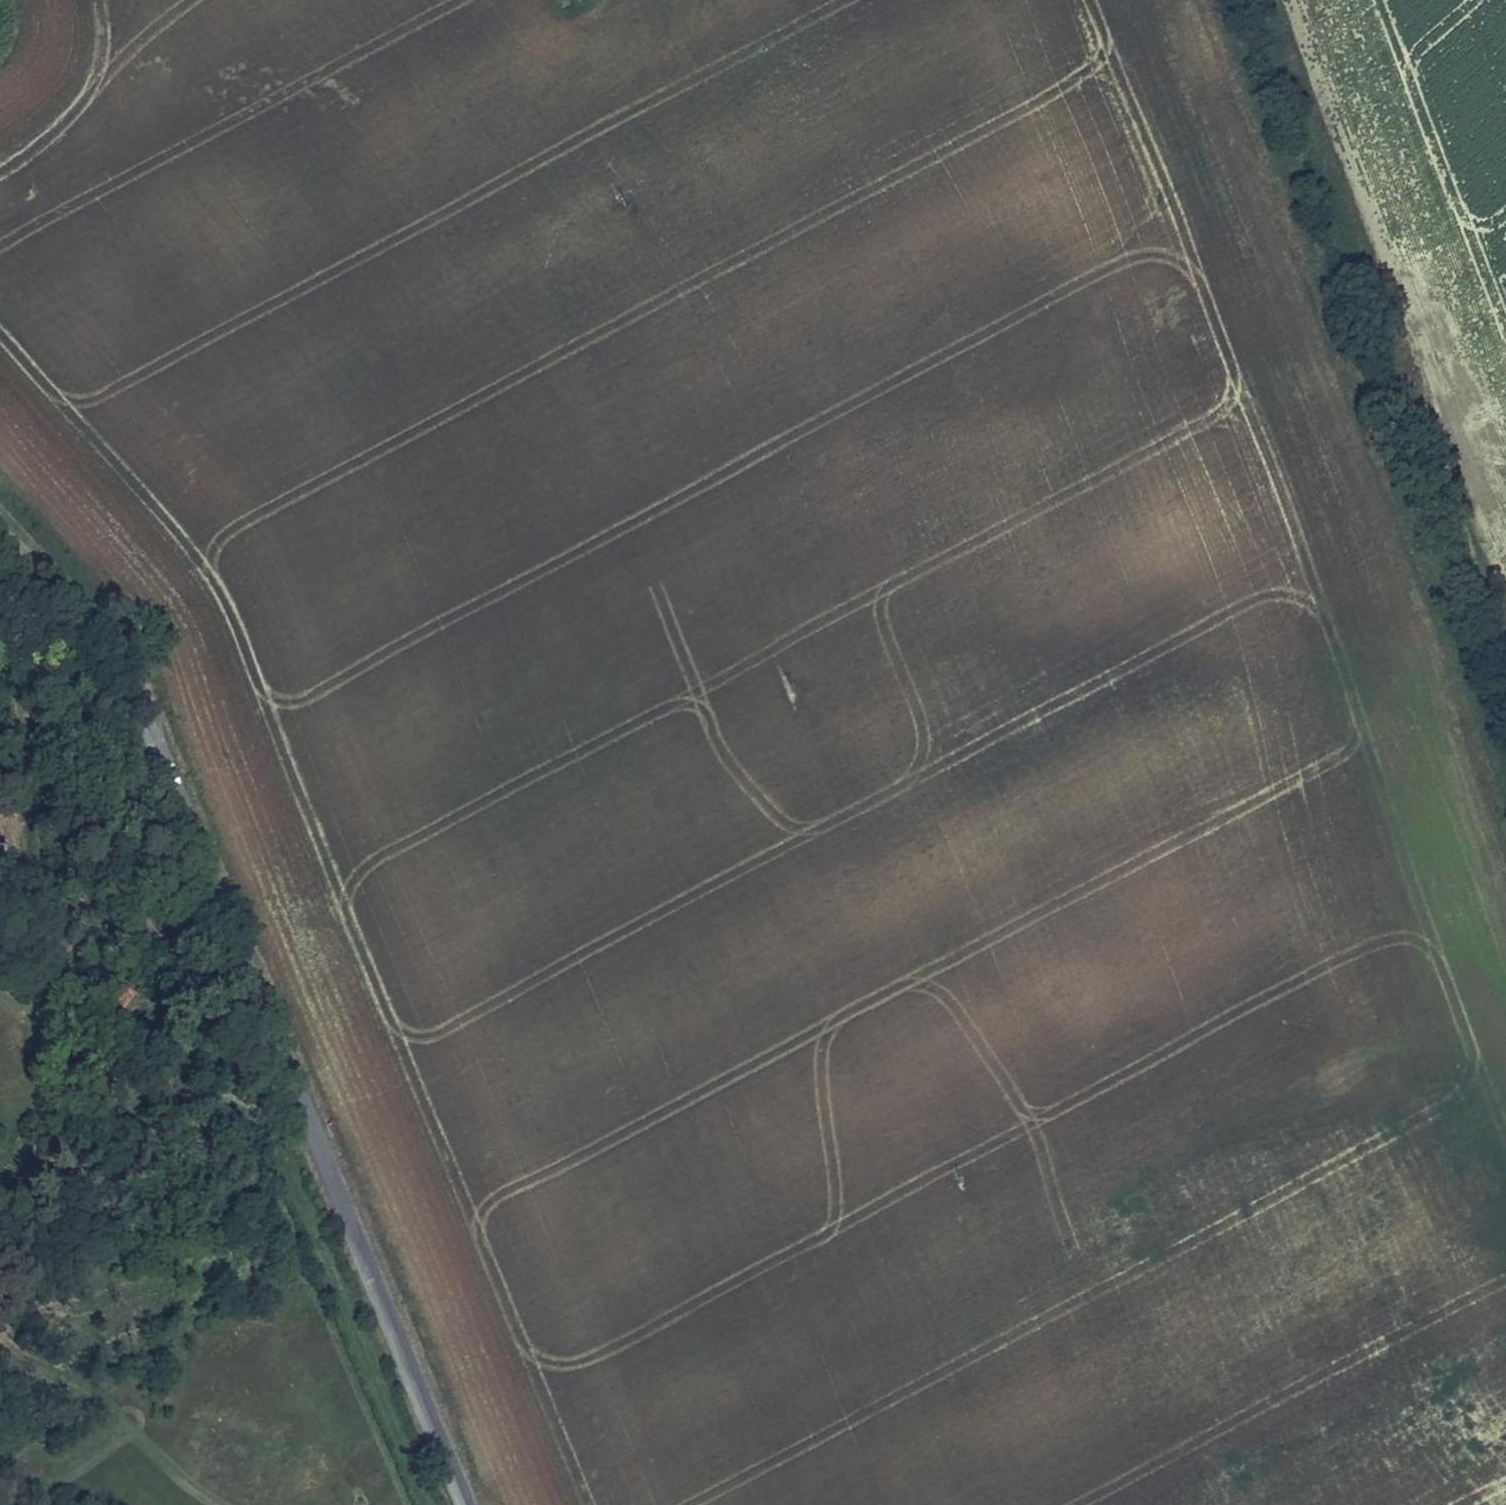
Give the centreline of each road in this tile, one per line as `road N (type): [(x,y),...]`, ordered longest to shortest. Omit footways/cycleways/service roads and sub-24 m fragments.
road 1 (tertiary): [(466,1504),(127,688),(0,538)]

